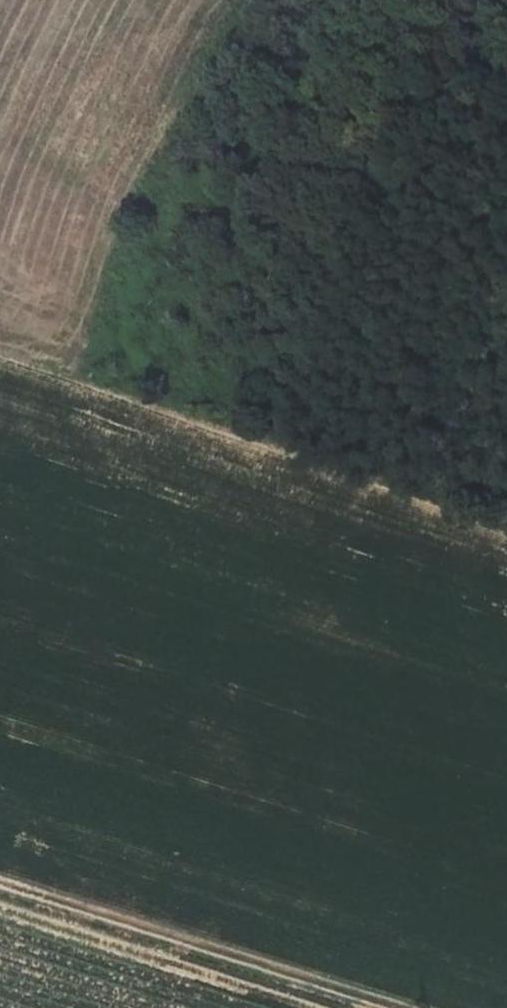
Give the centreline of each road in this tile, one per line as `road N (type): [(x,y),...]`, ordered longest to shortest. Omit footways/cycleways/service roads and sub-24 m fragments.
road 1 (track): [(0,884),(388,1007)]

